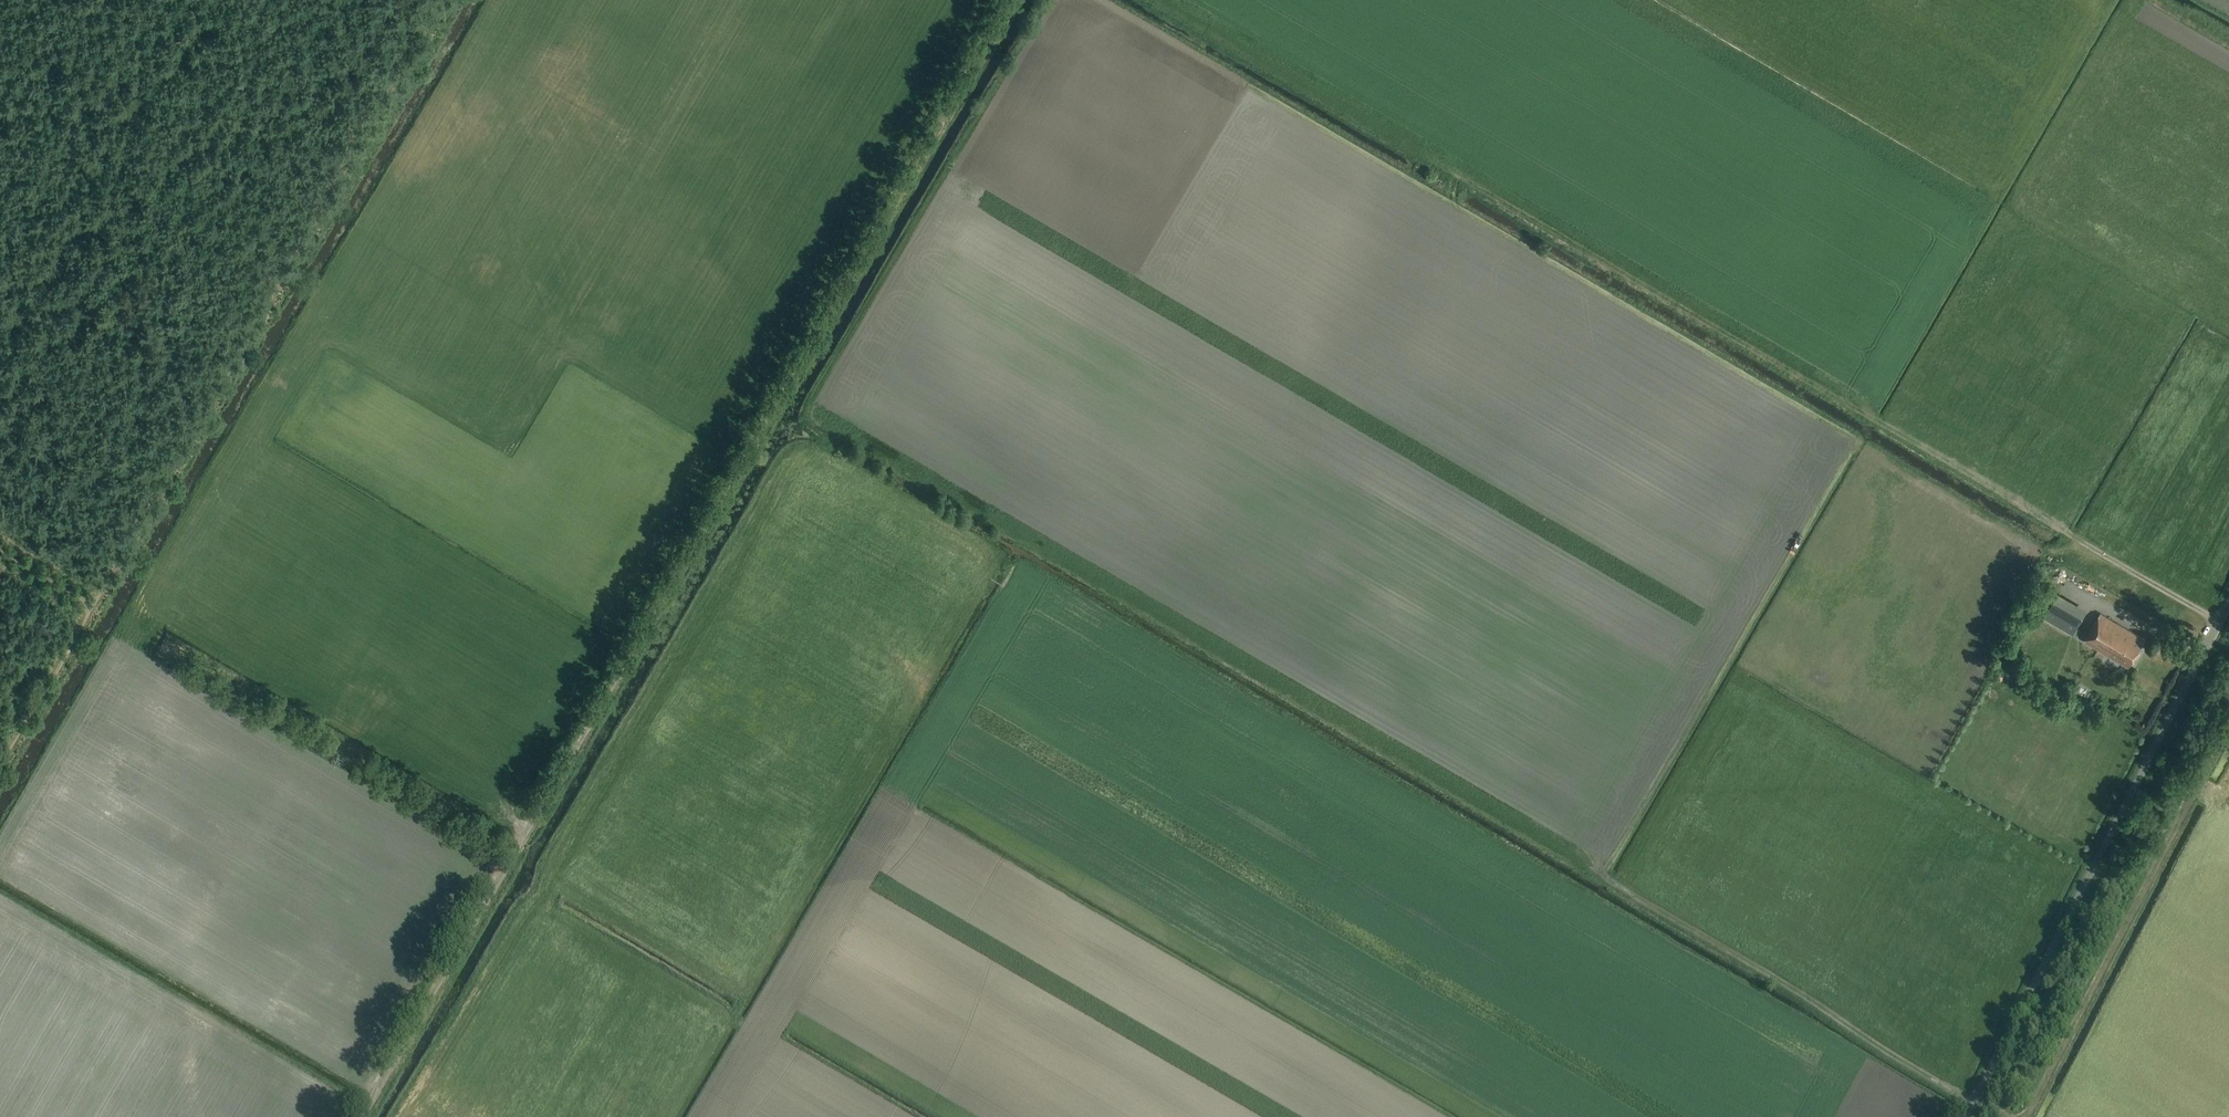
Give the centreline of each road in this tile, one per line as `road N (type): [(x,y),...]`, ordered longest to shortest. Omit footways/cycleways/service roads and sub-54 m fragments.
road 1 (track): [(1009,0),(359,1116)]
road 2 (track): [(0,769),(446,0)]
road 3 (unclassified): [(1966,1116),(2228,601)]

